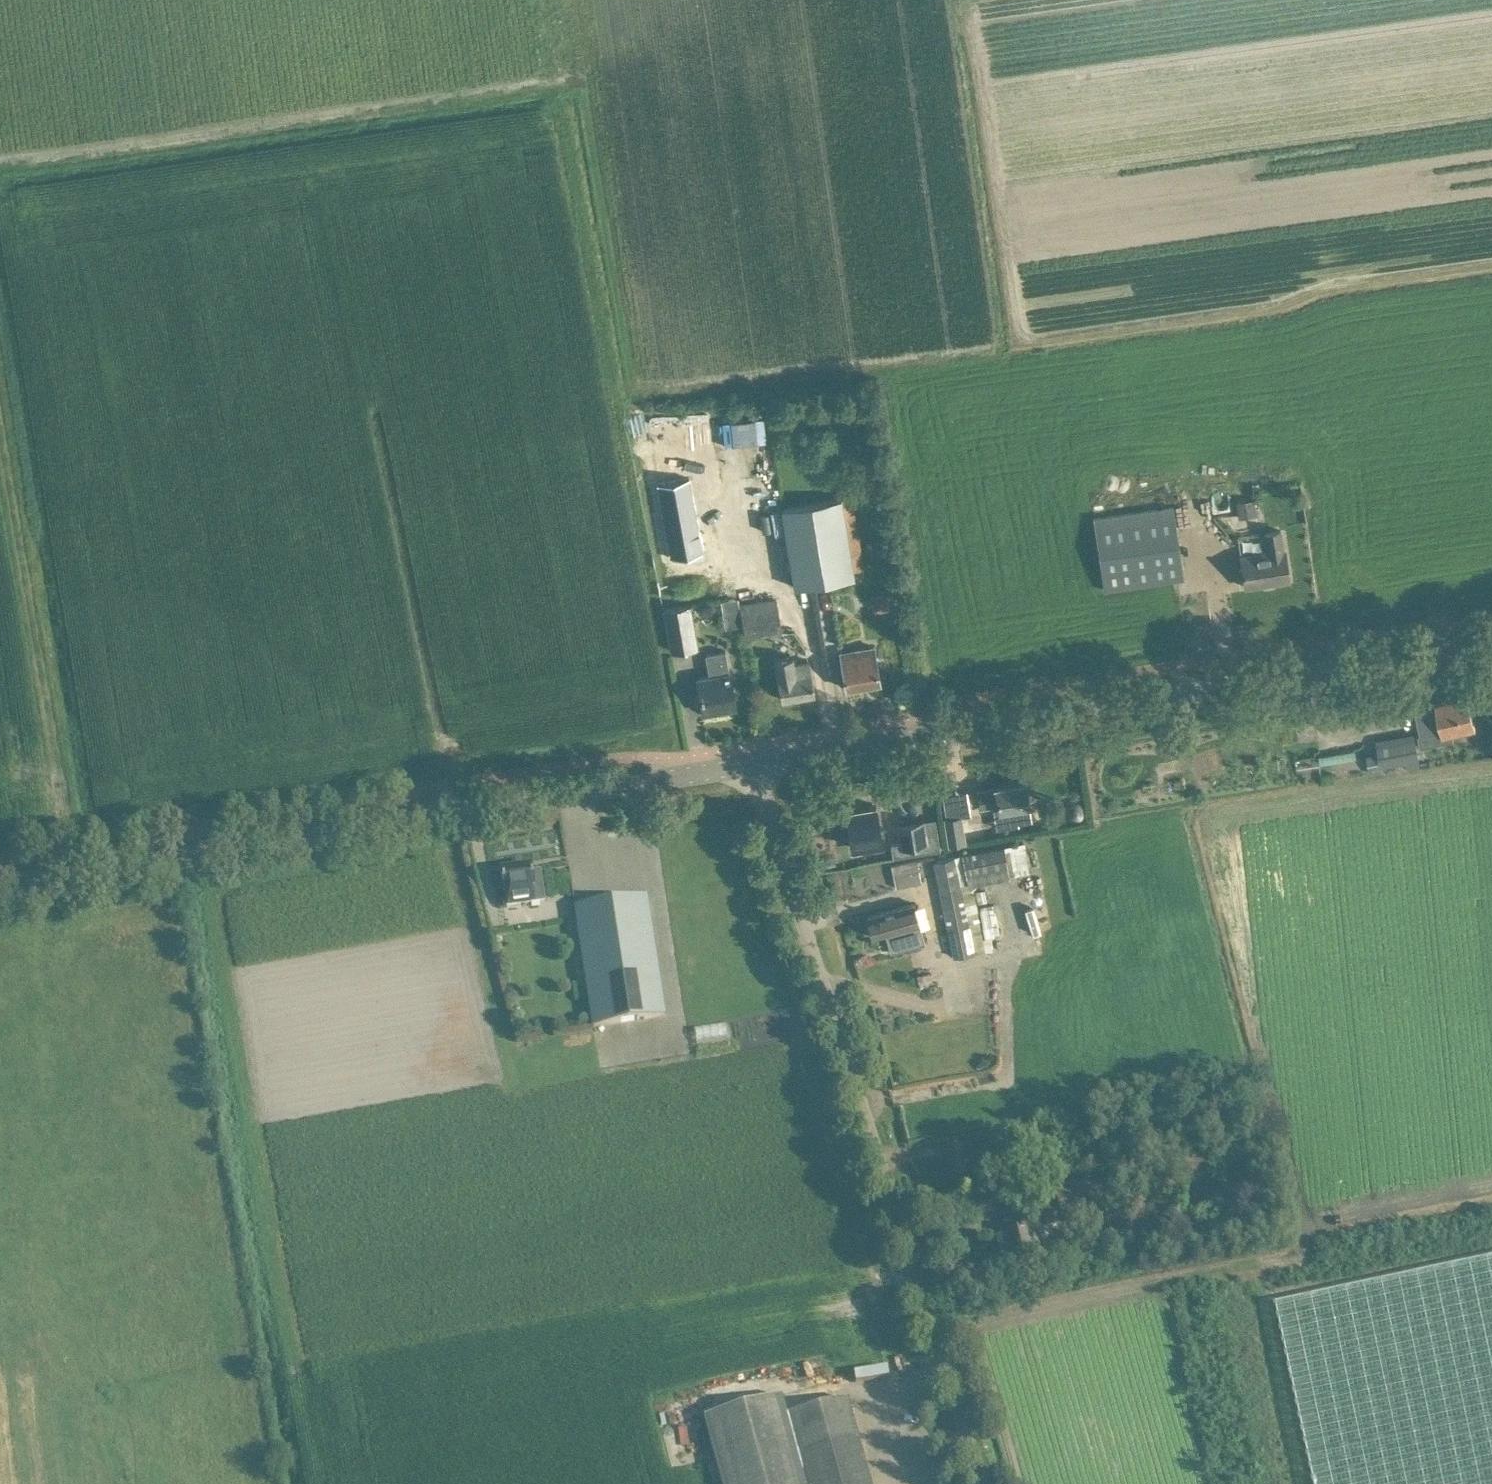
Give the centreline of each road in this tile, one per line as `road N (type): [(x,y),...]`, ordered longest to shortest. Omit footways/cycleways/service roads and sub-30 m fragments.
road 1 (unclassified): [(0,886),(753,764)]
road 2 (unclassified): [(980,1483),(753,764)]
road 3 (unclassified): [(753,764),(1491,645)]

